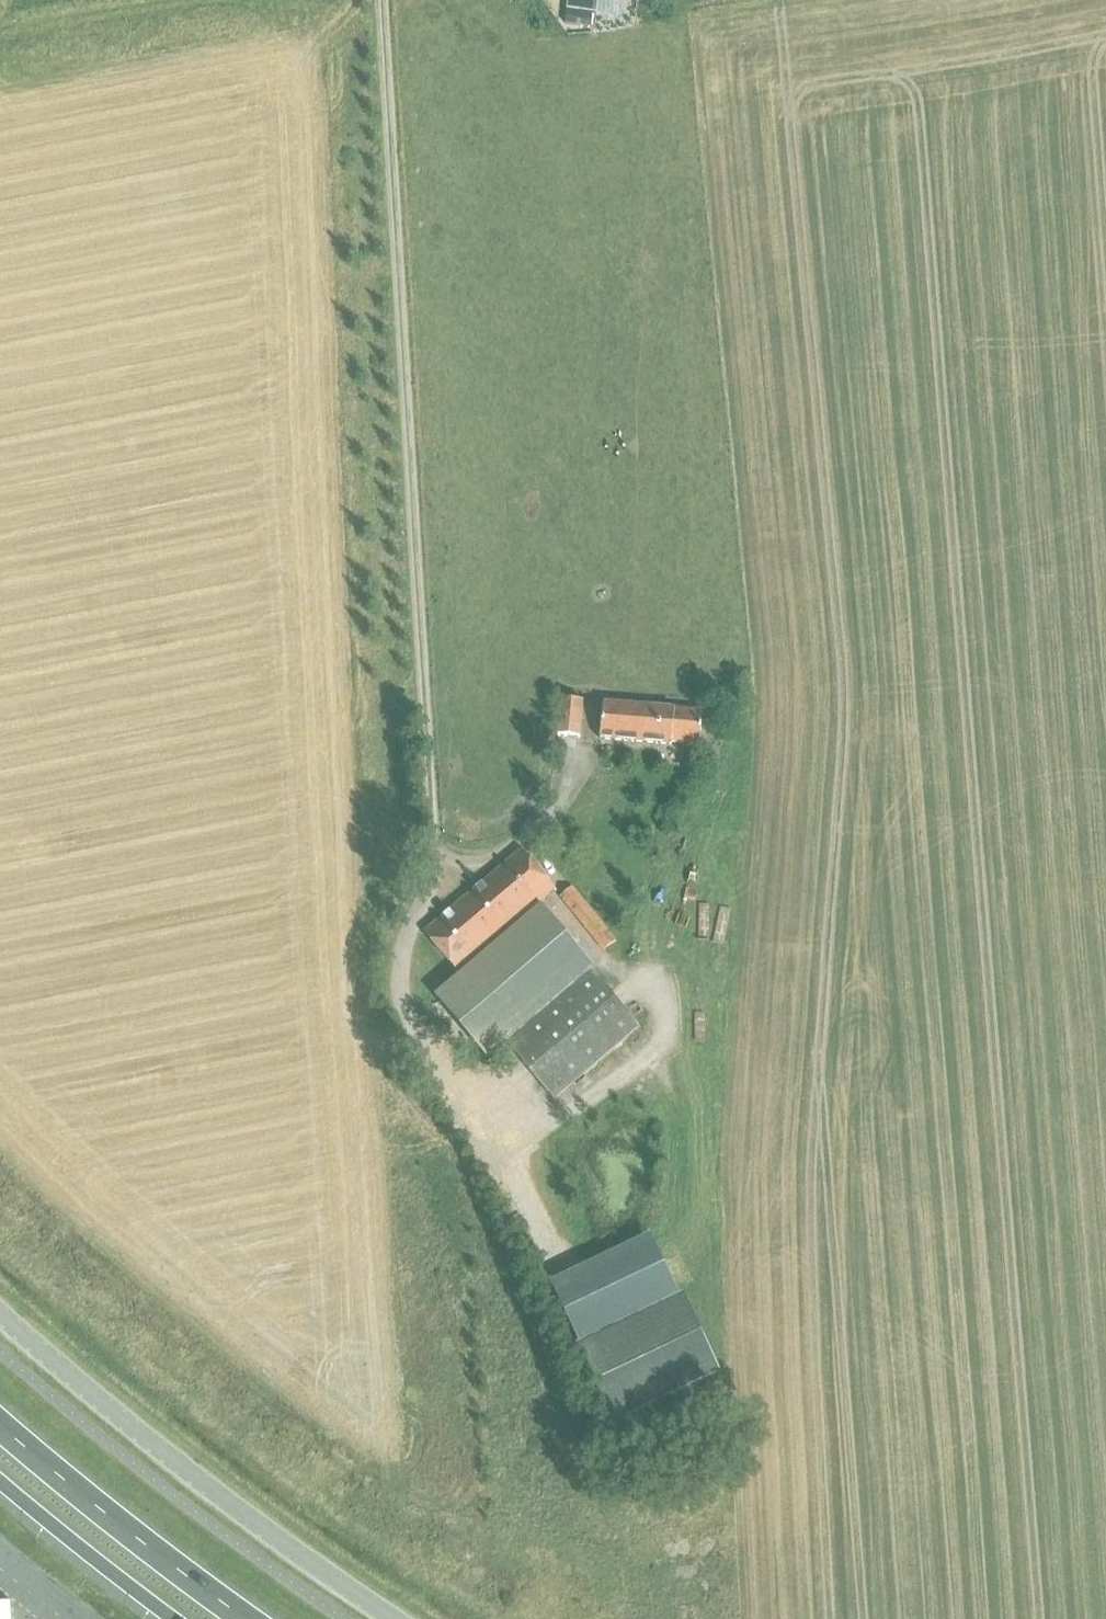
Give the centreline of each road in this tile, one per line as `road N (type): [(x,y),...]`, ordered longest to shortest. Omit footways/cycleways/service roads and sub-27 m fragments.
road 1 (tertiary): [(0,1314),(189,1474),(391,1618)]
road 2 (trunk): [(246,1618),(0,1426)]
road 3 (trunk): [(0,1482),(175,1618)]

